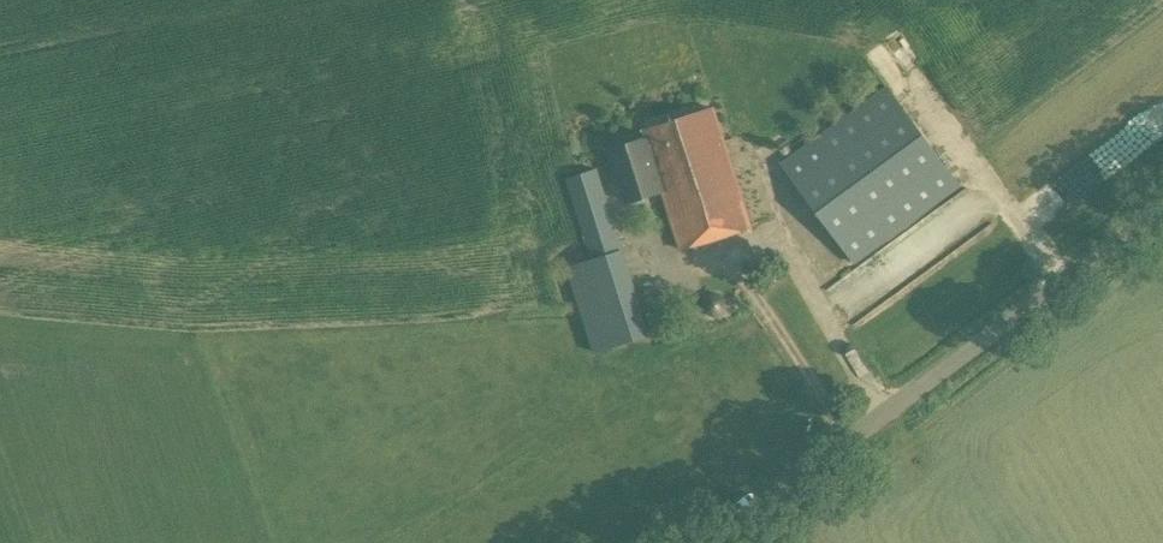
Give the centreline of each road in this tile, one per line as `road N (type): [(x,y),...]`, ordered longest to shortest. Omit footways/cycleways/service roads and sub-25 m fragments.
road 1 (unclassified): [(711,542),(1162,206)]

